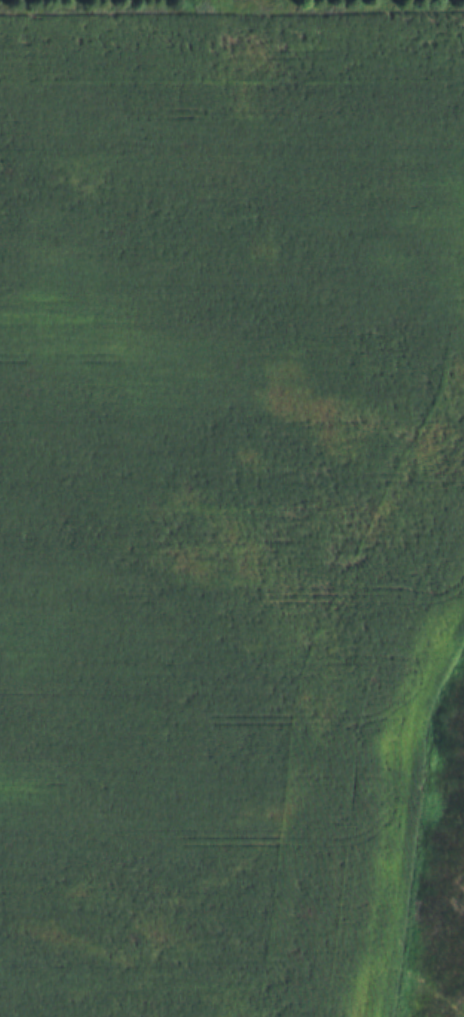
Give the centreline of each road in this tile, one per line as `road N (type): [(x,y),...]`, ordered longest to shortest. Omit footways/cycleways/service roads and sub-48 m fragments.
road 1 (track): [(357,1016),(413,715),(463,578)]

